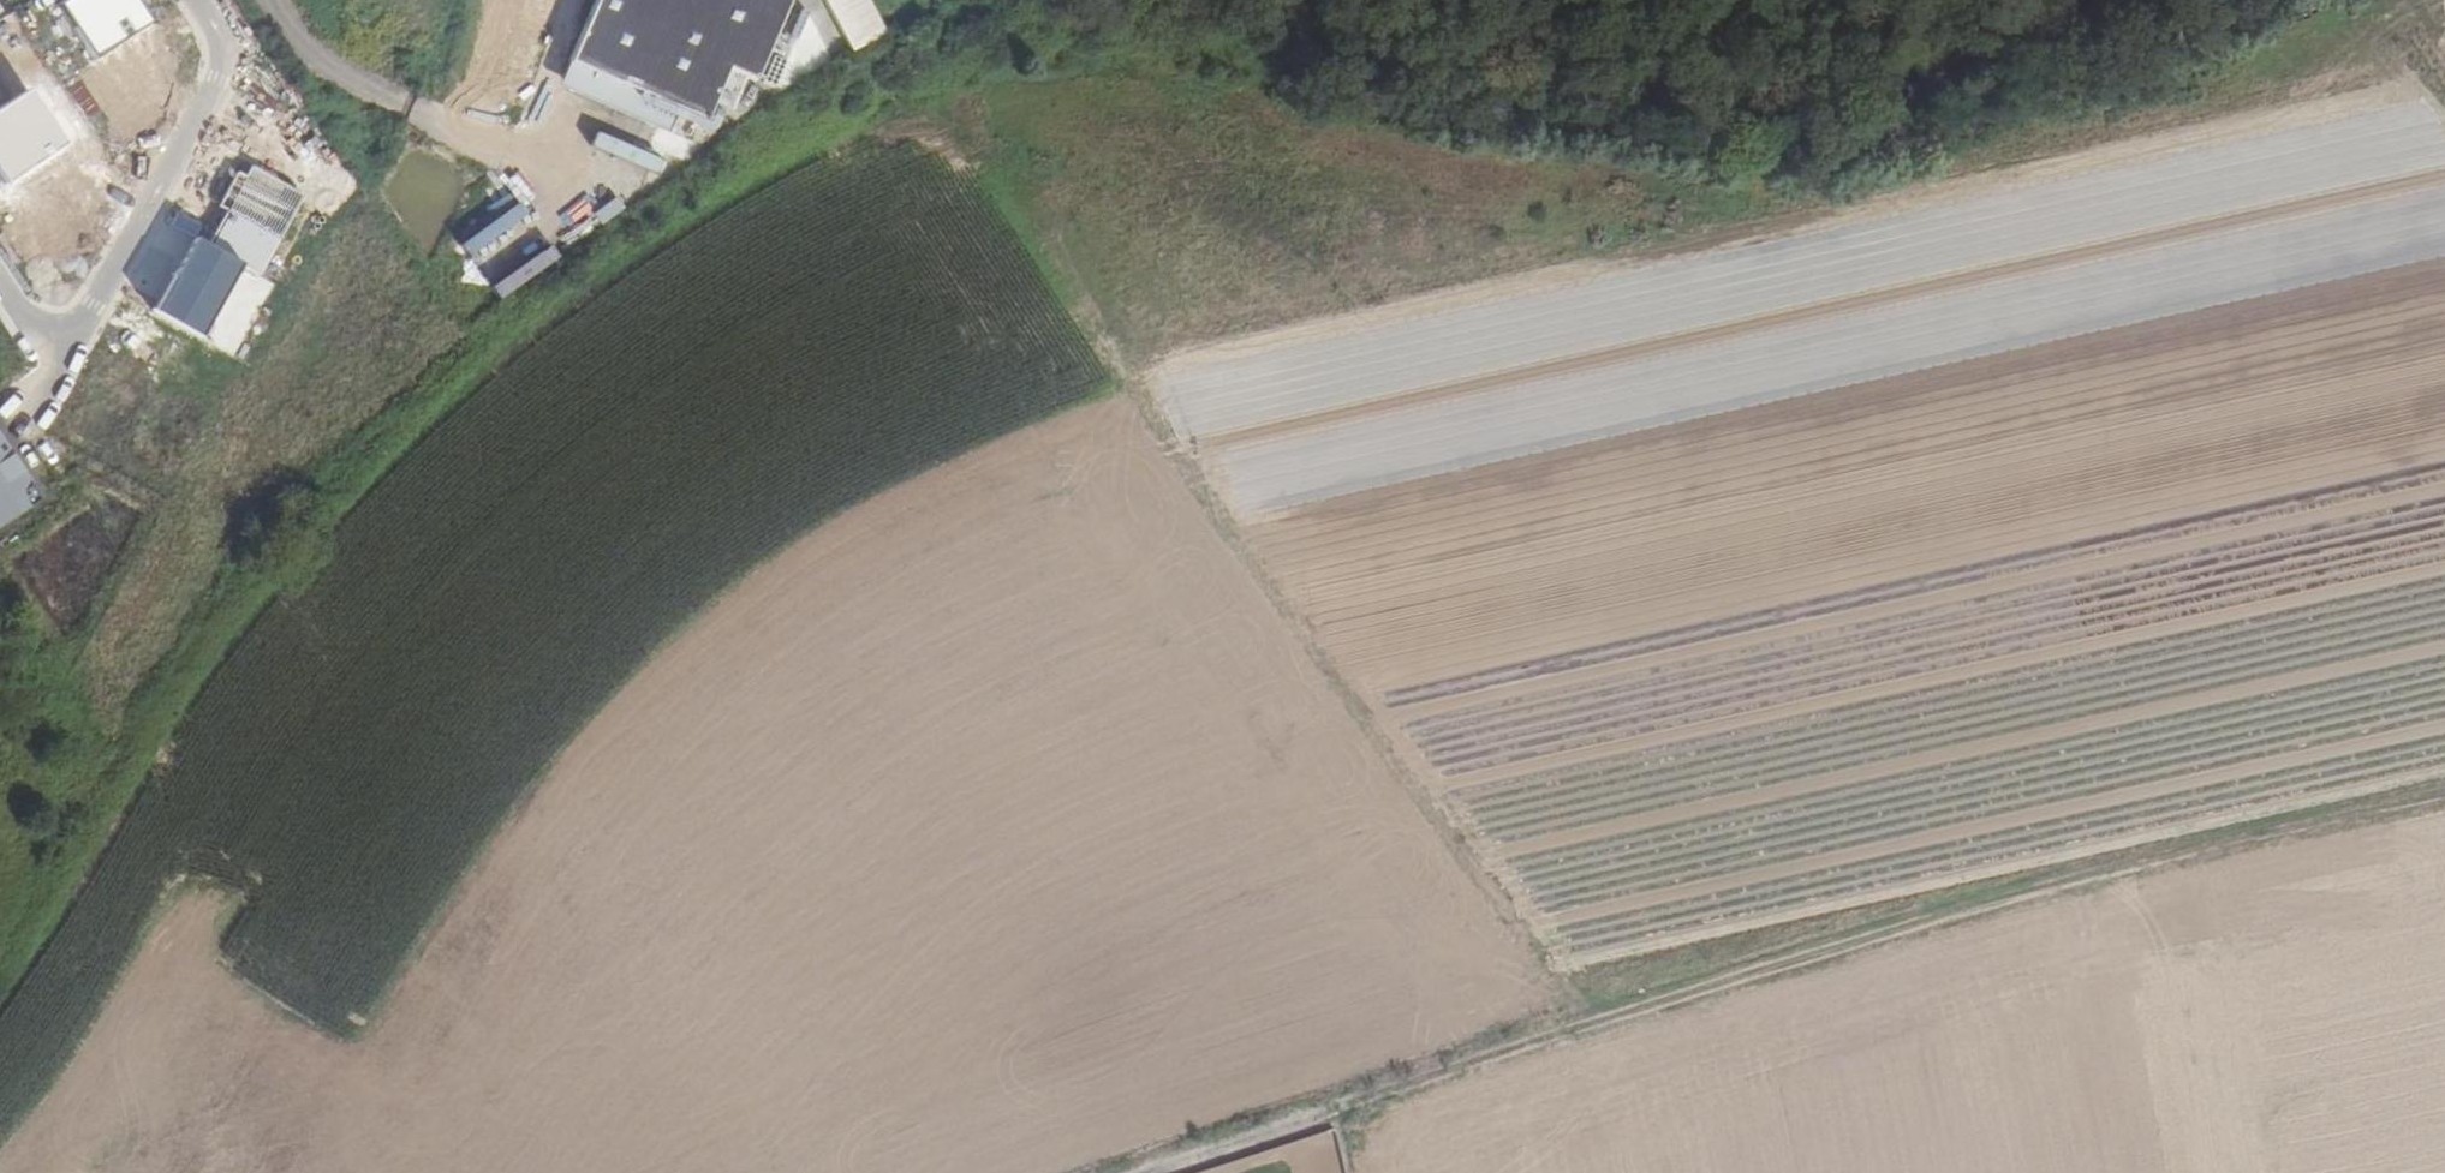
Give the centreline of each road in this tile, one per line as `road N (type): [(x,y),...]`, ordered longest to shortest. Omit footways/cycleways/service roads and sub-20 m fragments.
road 1 (track): [(2444,799),(1967,916),(1656,1004),(1328,1110)]
road 2 (unclassified): [(1328,1110),(1147,1172)]

